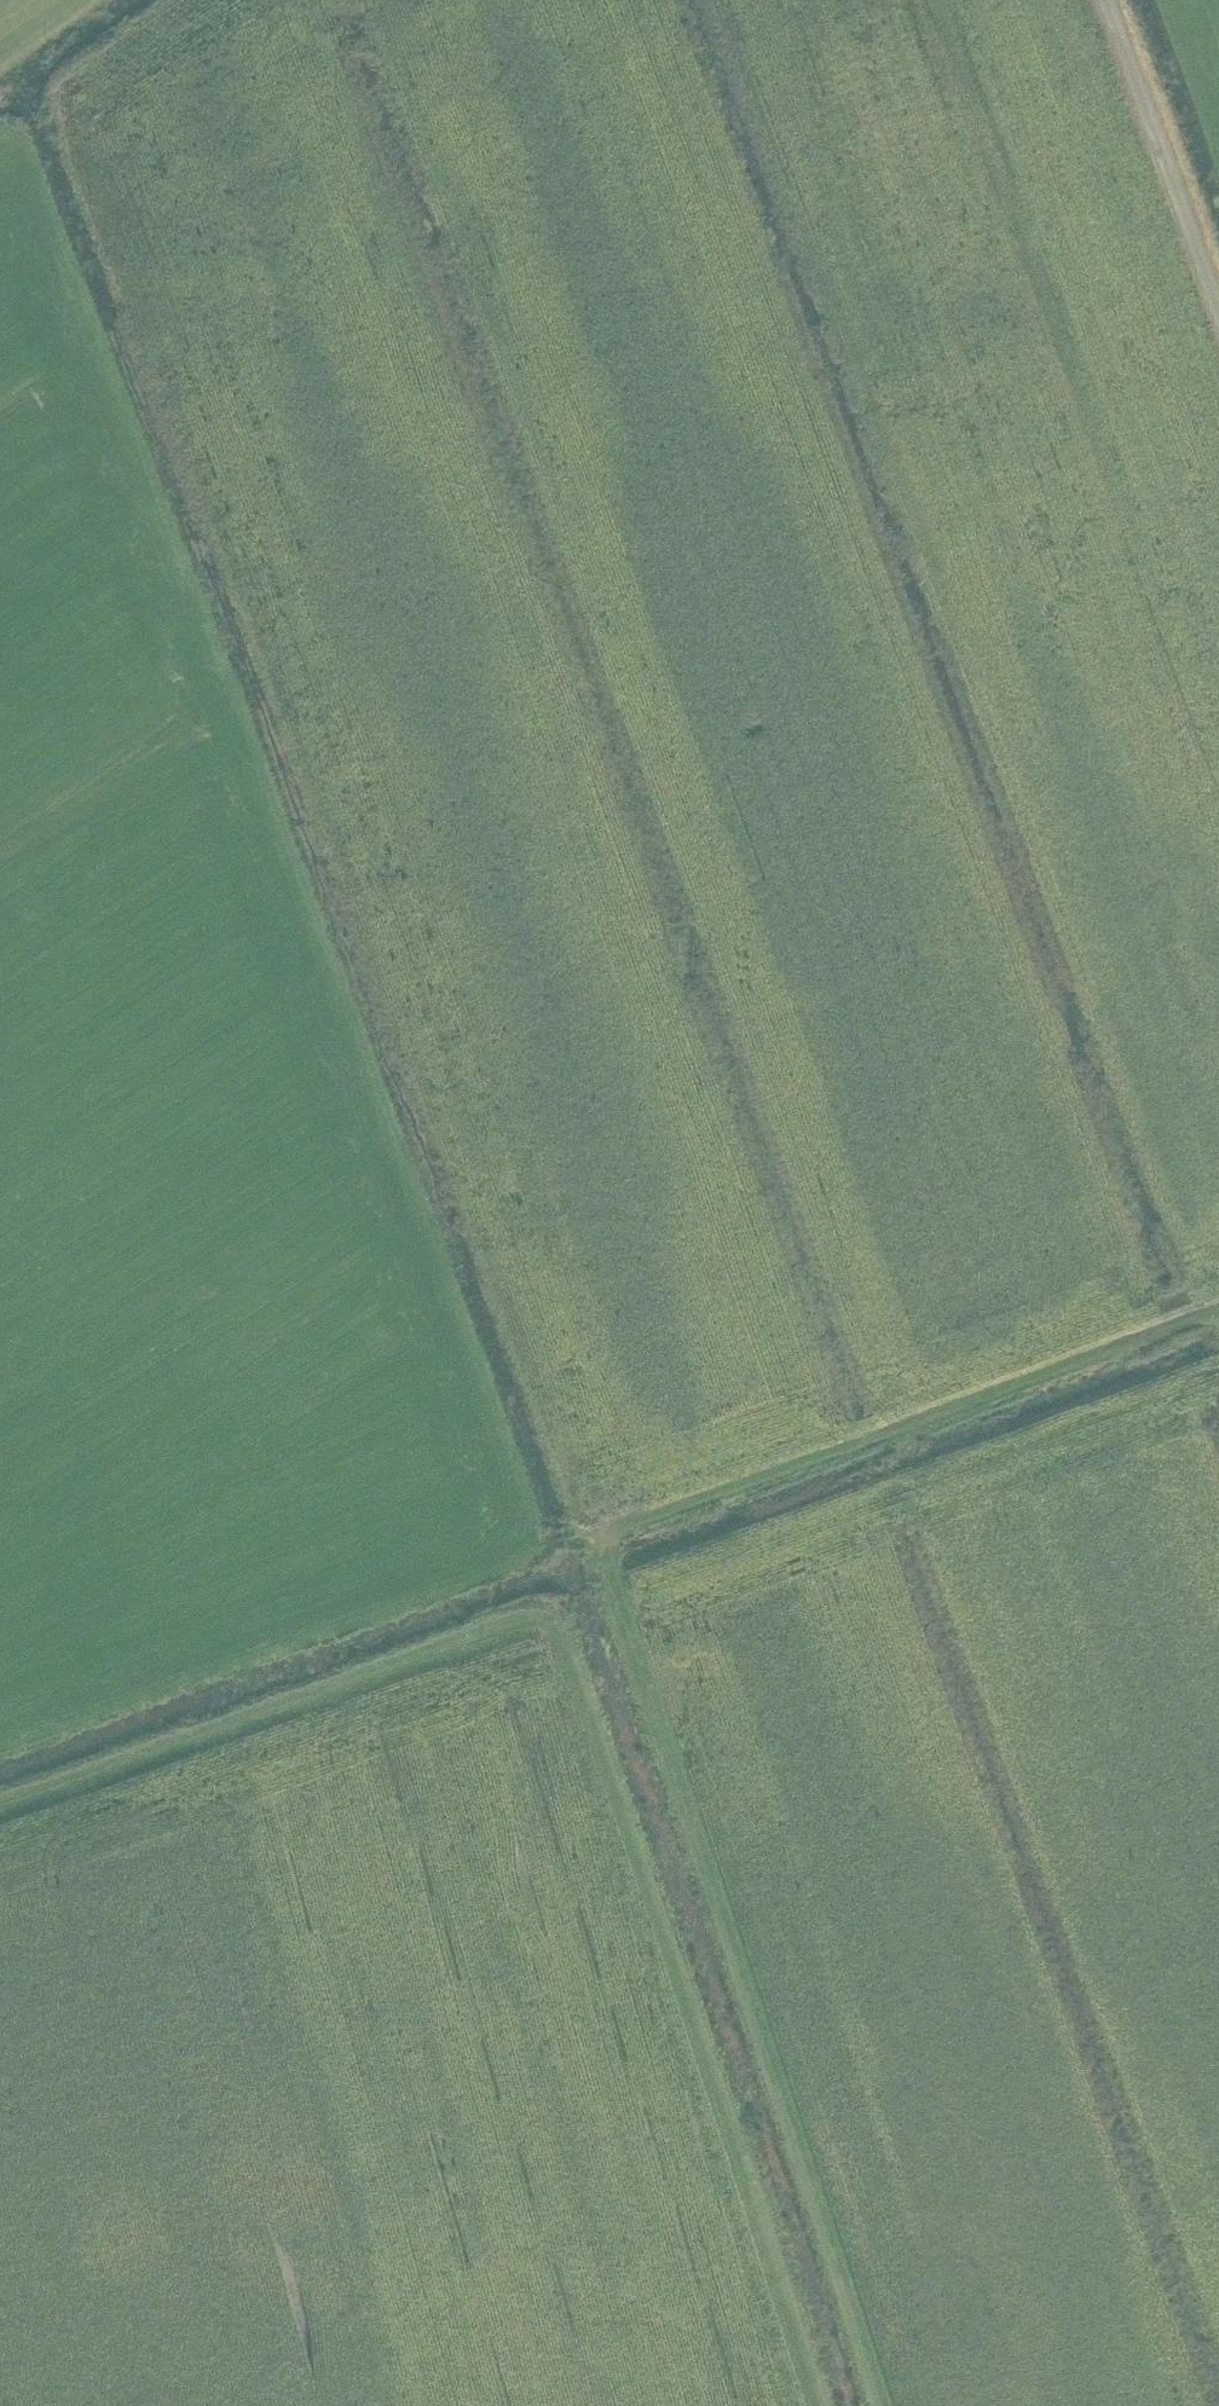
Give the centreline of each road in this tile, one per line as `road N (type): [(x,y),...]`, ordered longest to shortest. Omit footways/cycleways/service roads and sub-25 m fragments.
road 1 (track): [(1218,316),(1103,0)]

